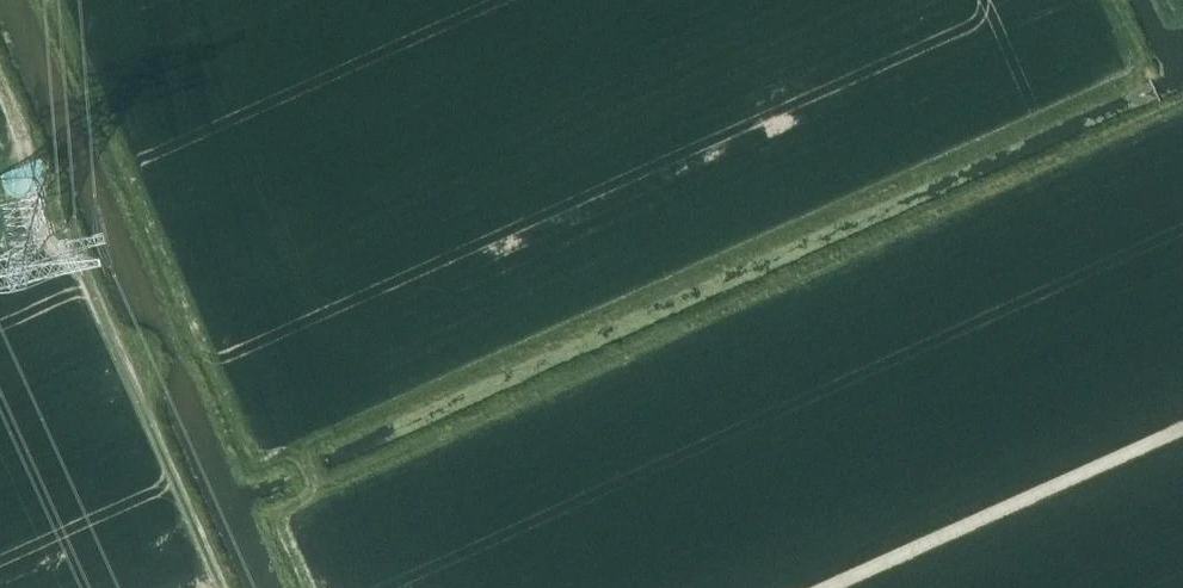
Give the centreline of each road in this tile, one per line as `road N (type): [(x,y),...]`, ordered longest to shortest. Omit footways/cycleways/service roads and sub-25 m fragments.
road 1 (track): [(839,587),(1182,433)]

